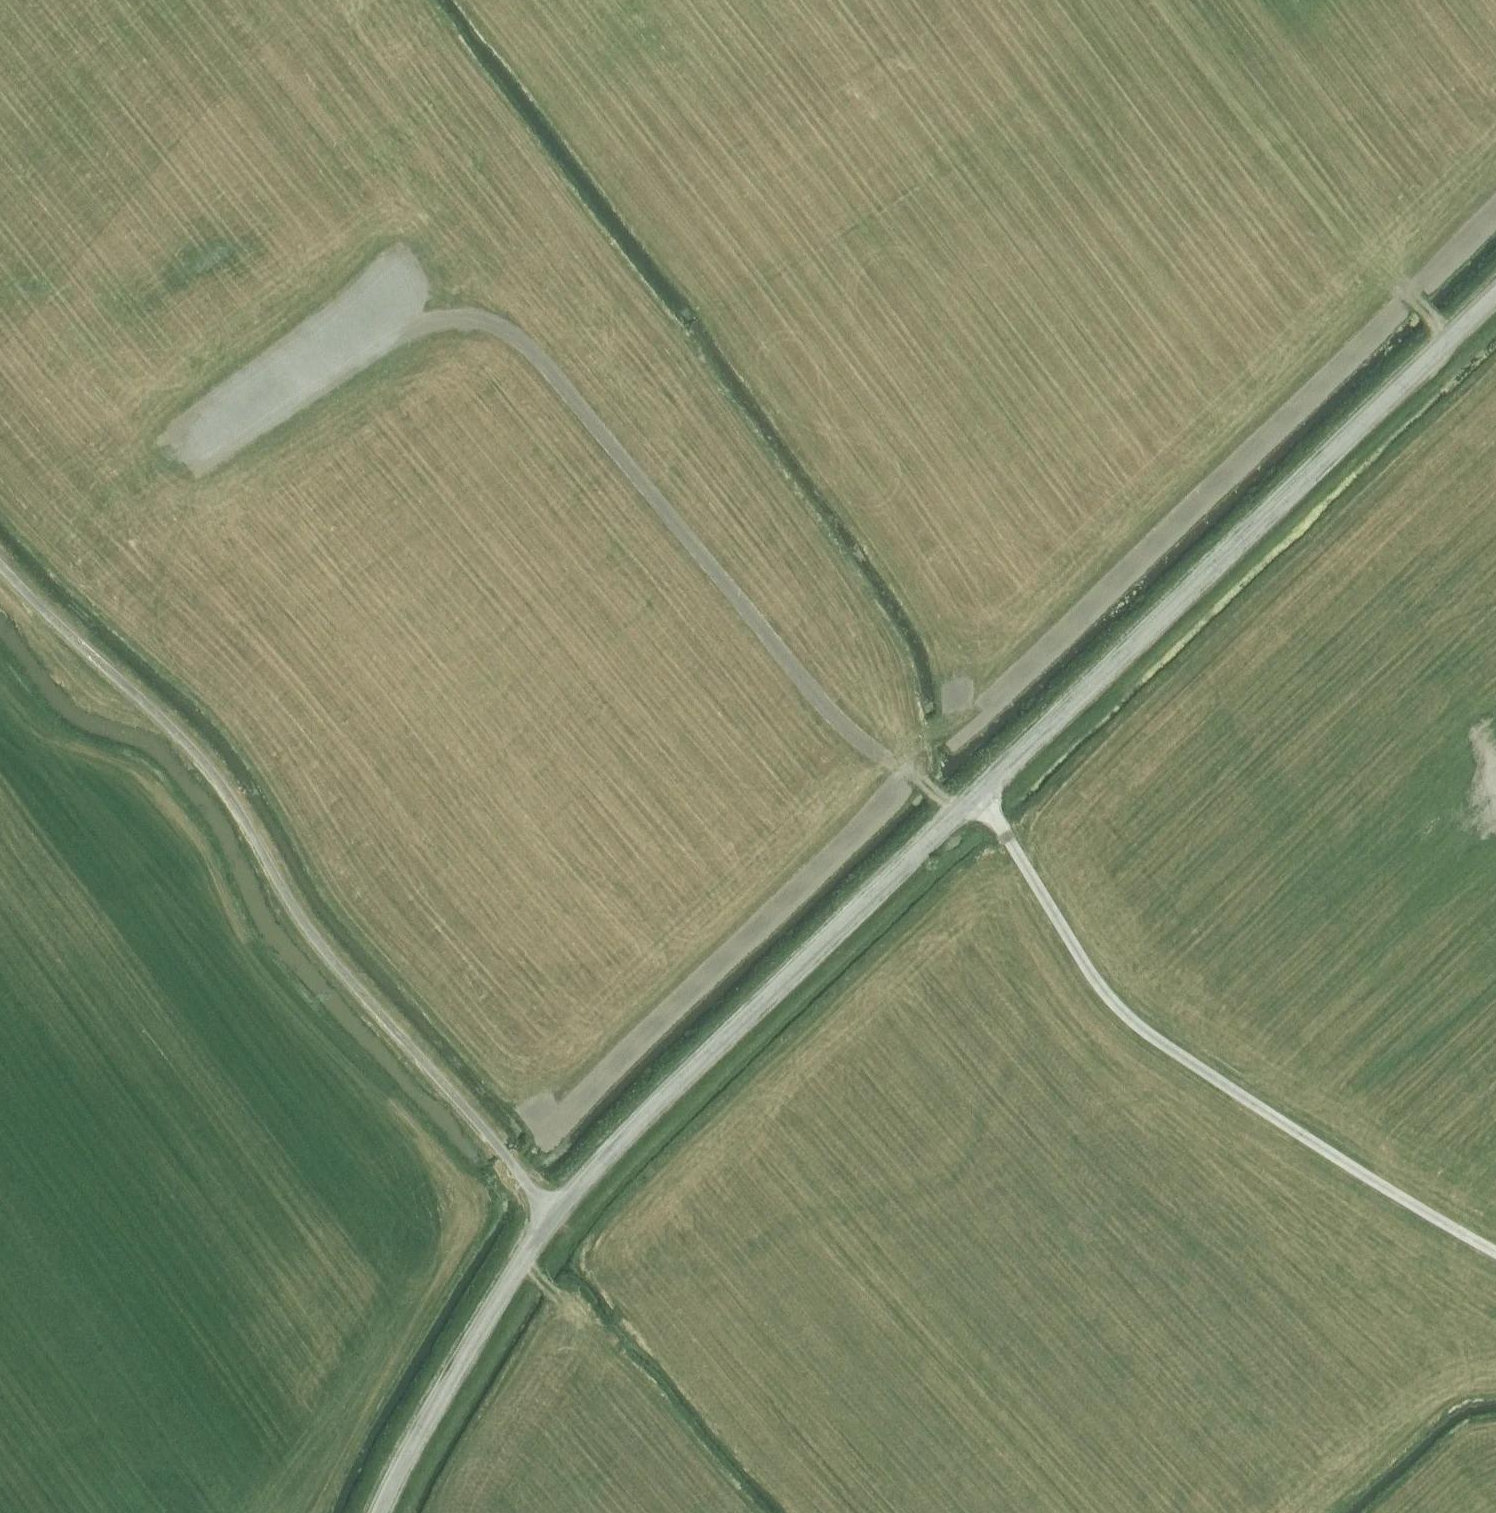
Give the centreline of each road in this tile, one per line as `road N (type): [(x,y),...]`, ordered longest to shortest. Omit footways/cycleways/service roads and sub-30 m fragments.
road 1 (tertiary): [(558,1217),(642,1121),(1495,293)]
road 2 (unclassified): [(558,1217),(334,961),(202,757),(0,563)]
road 3 (tertiary): [(379,1512),(437,1403),(558,1217)]

